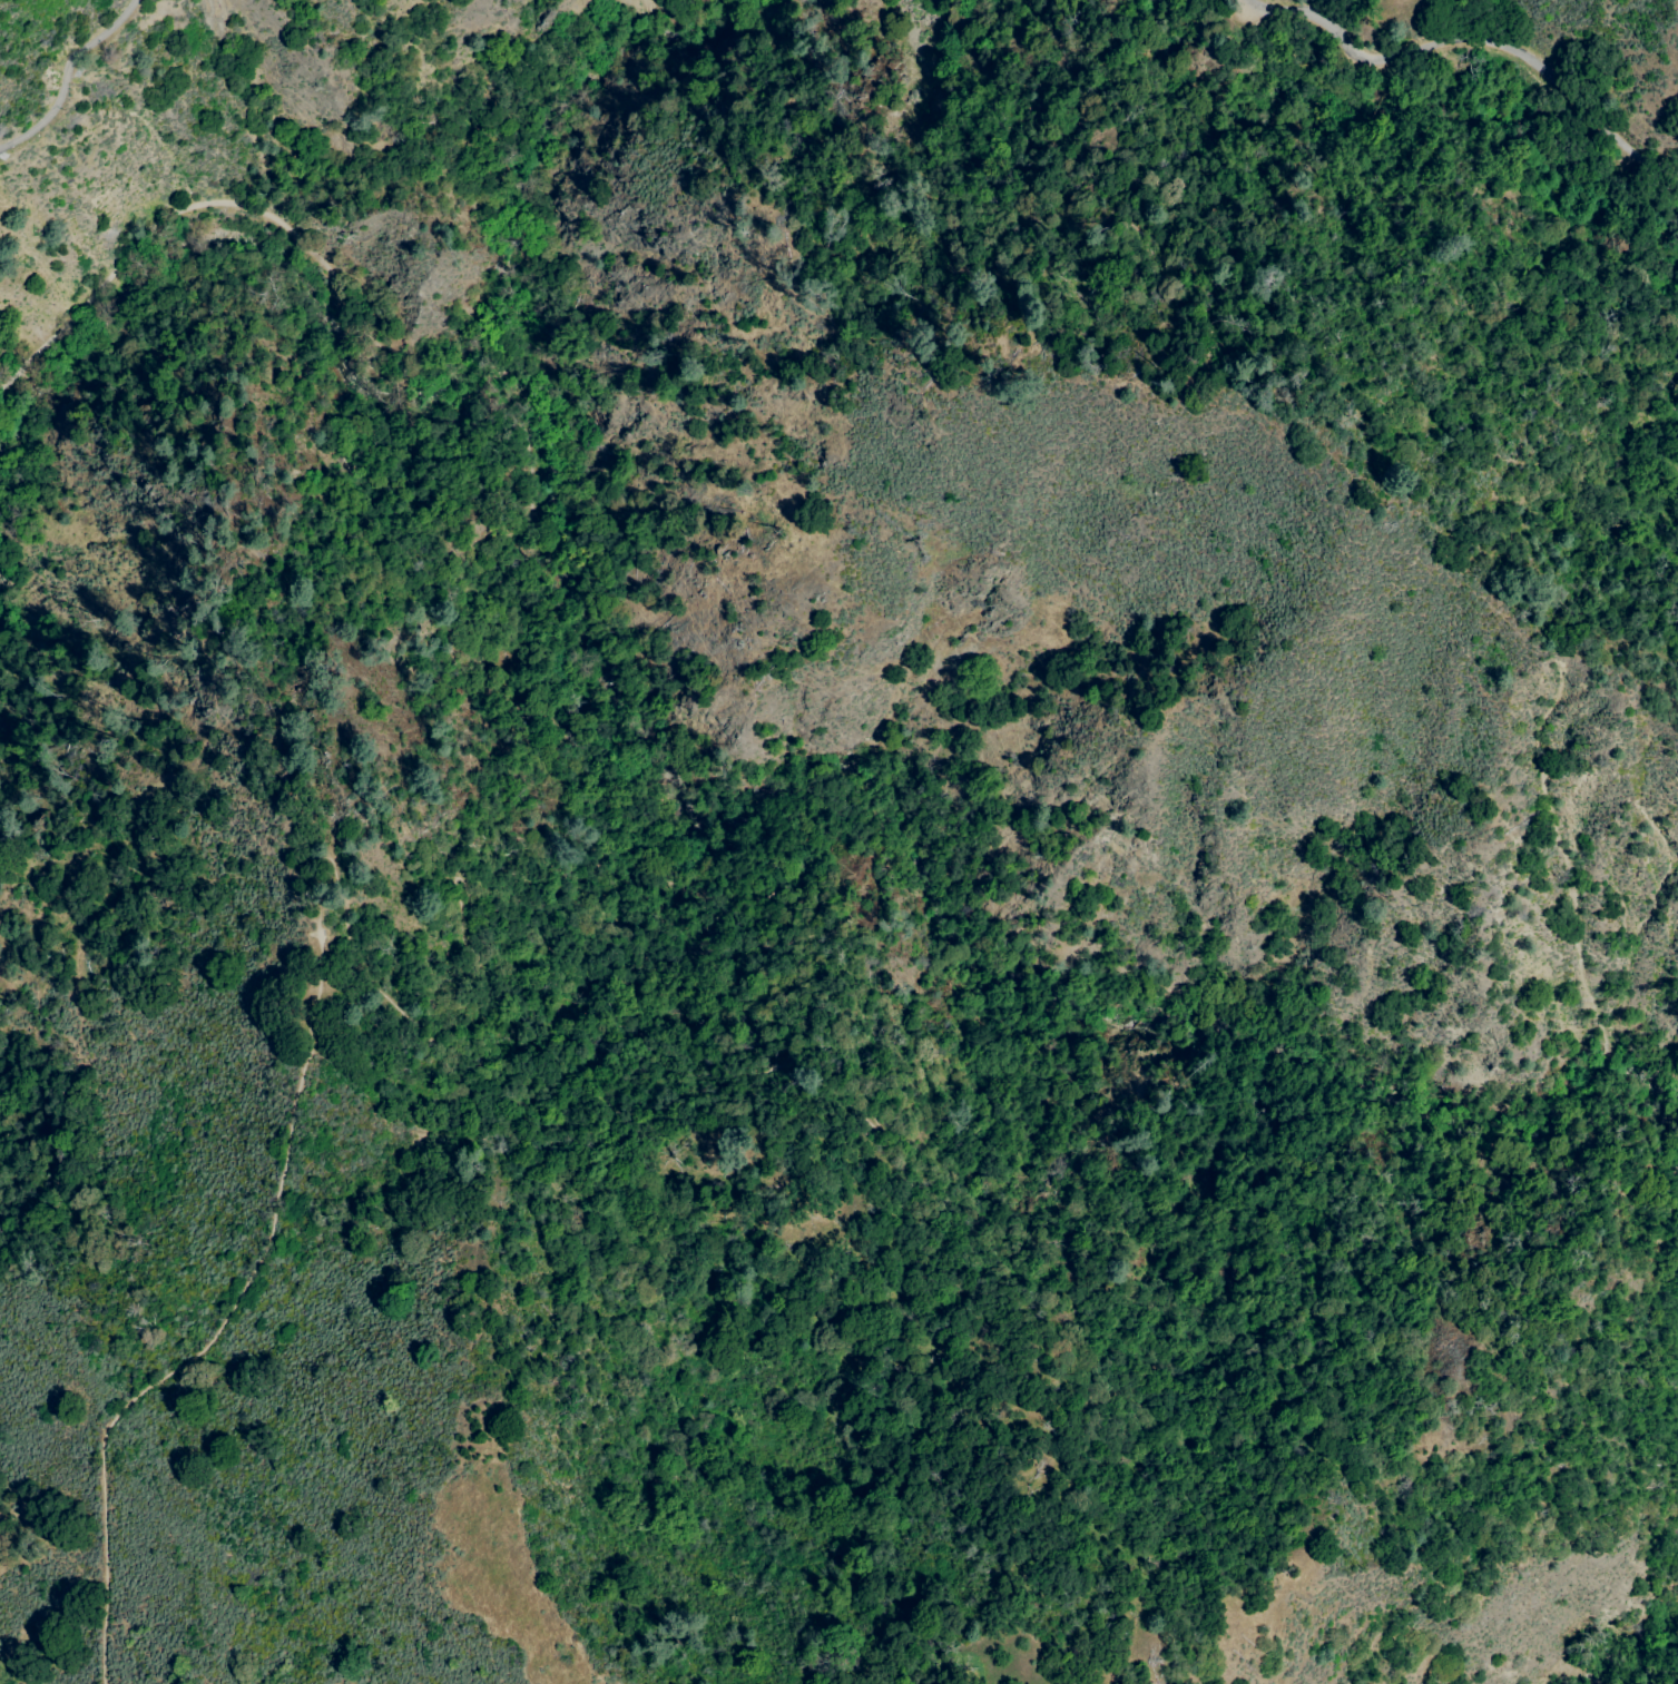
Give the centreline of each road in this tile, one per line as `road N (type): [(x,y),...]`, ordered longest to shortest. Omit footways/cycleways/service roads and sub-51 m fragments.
road 1 (track): [(380,353),(356,307),(295,236),(258,207),(193,203),(151,227),(0,393)]
road 2 (track): [(885,1264),(801,1192),(710,1209)]

